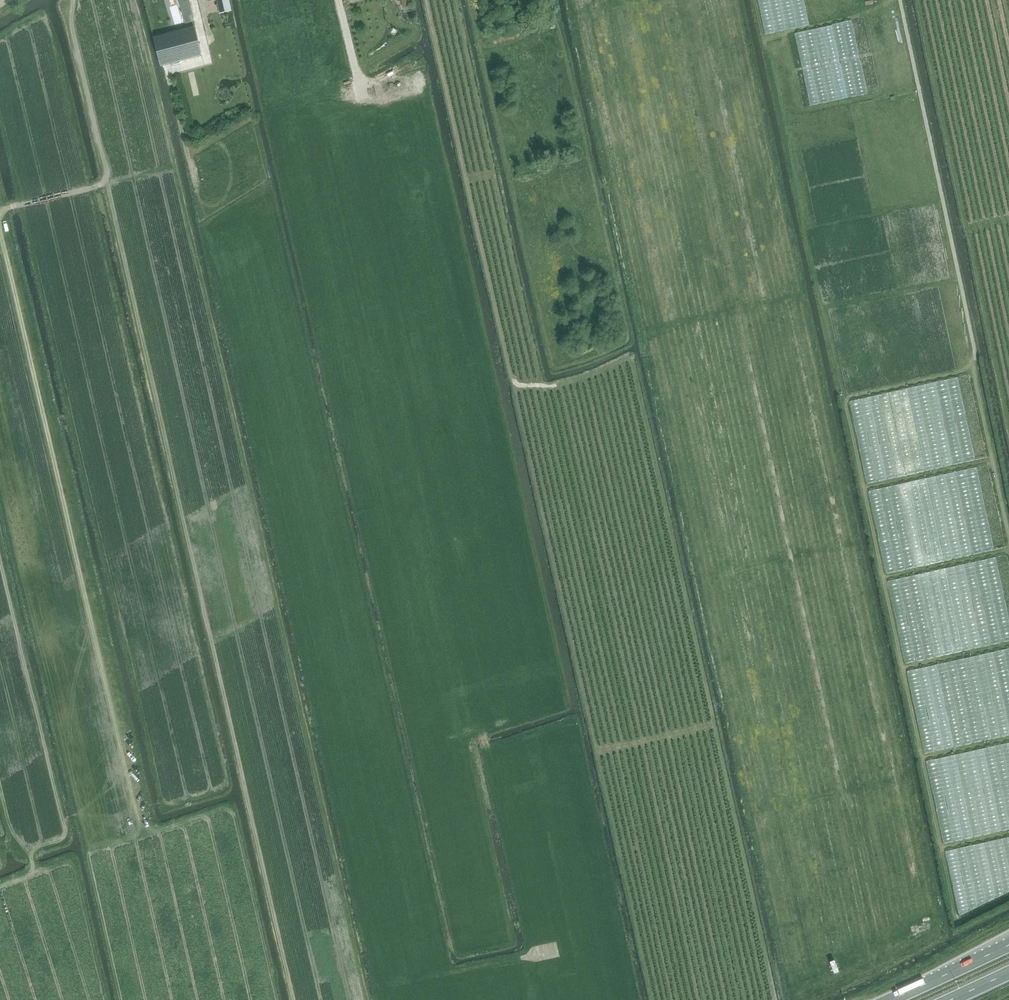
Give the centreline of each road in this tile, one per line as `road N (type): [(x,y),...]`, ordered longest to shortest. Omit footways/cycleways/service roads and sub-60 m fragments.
road 1 (trunk): [(1008,945),(890,999)]

